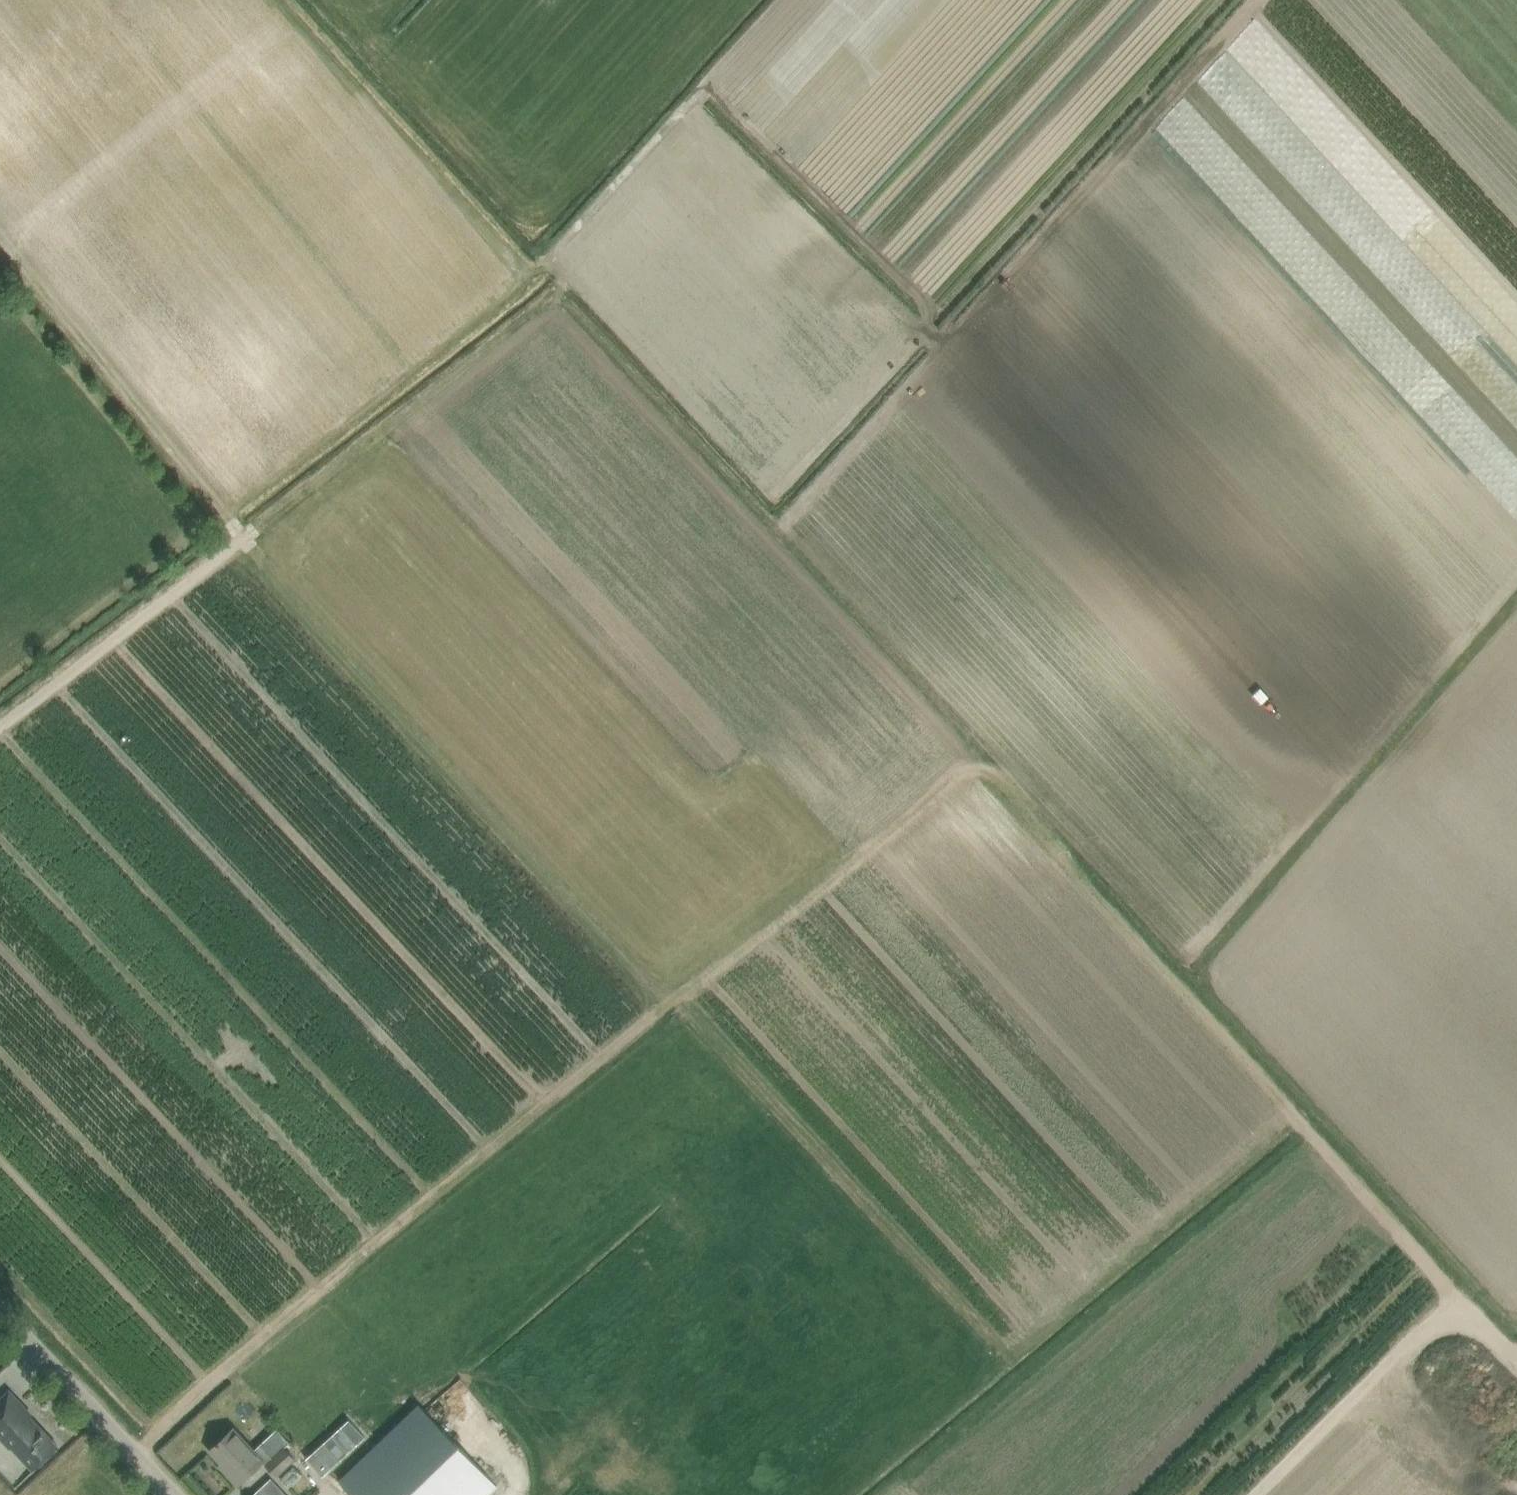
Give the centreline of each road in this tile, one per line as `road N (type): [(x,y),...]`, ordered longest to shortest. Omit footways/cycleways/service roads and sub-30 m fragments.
road 1 (track): [(1516,1353),(1460,1302),(1262,1494)]
road 2 (unclassified): [(164,1494),(0,1321)]

